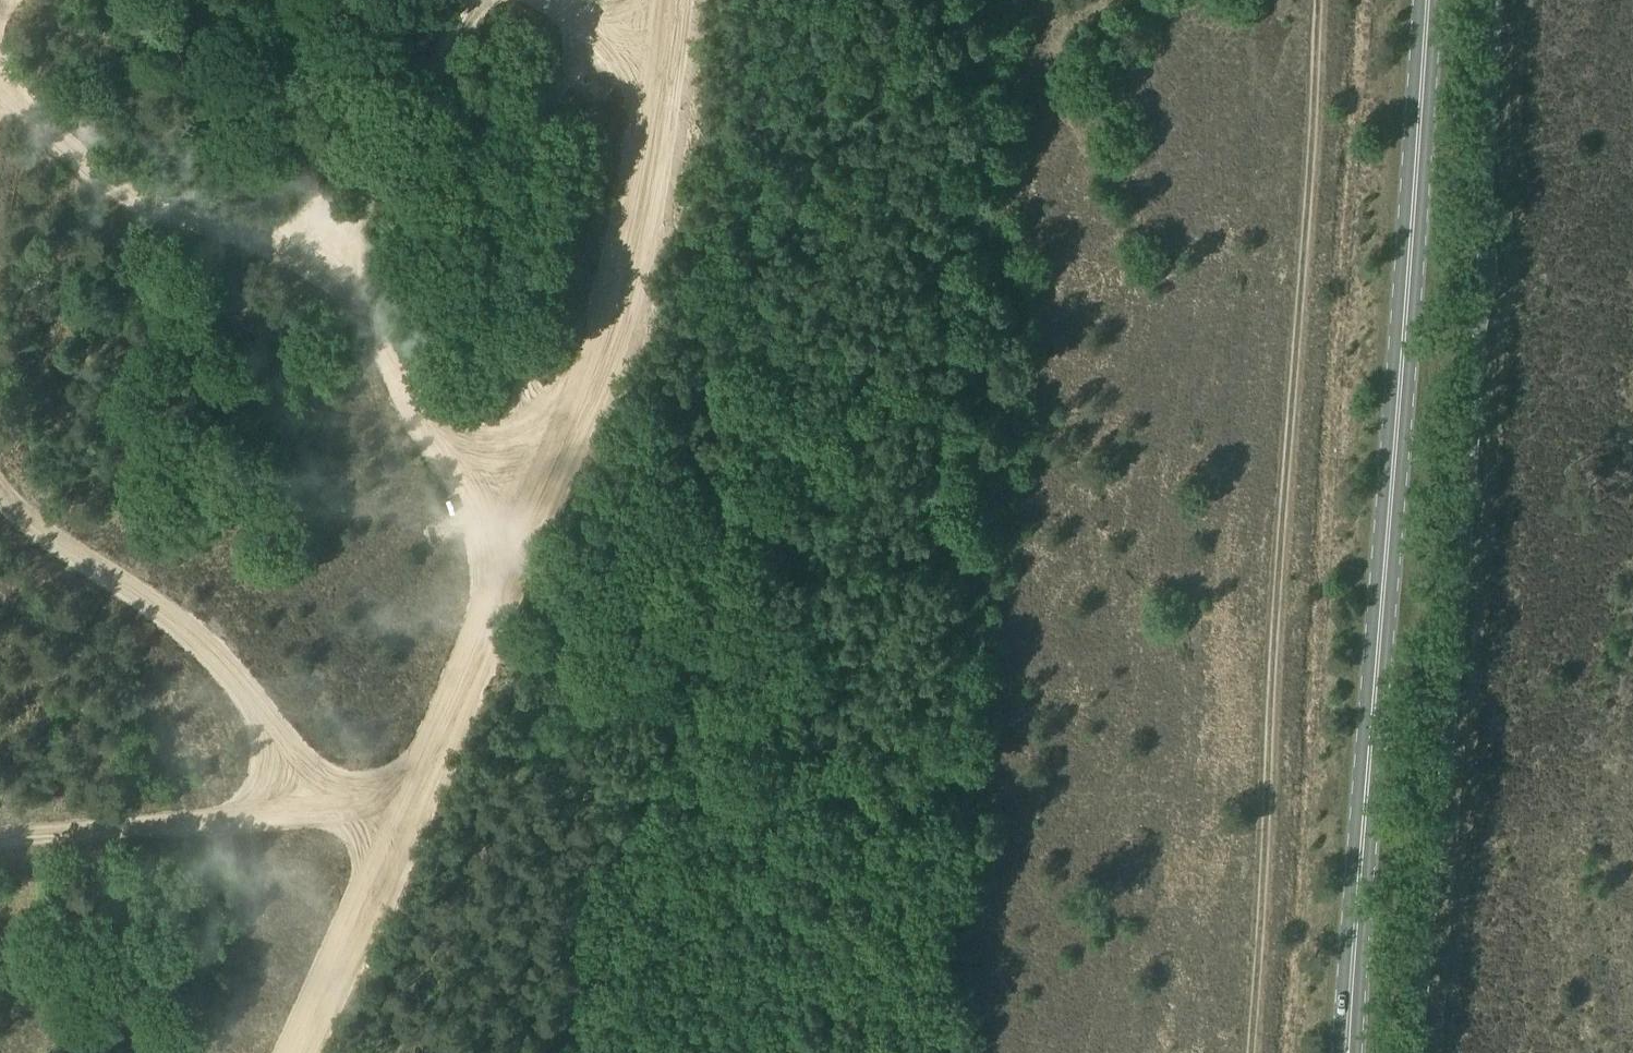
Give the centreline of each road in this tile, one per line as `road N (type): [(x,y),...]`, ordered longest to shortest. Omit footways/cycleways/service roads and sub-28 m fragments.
road 1 (track): [(672,0),(658,179),(400,835),(284,1052)]
road 2 (primary): [(1336,1052),(1415,0)]

